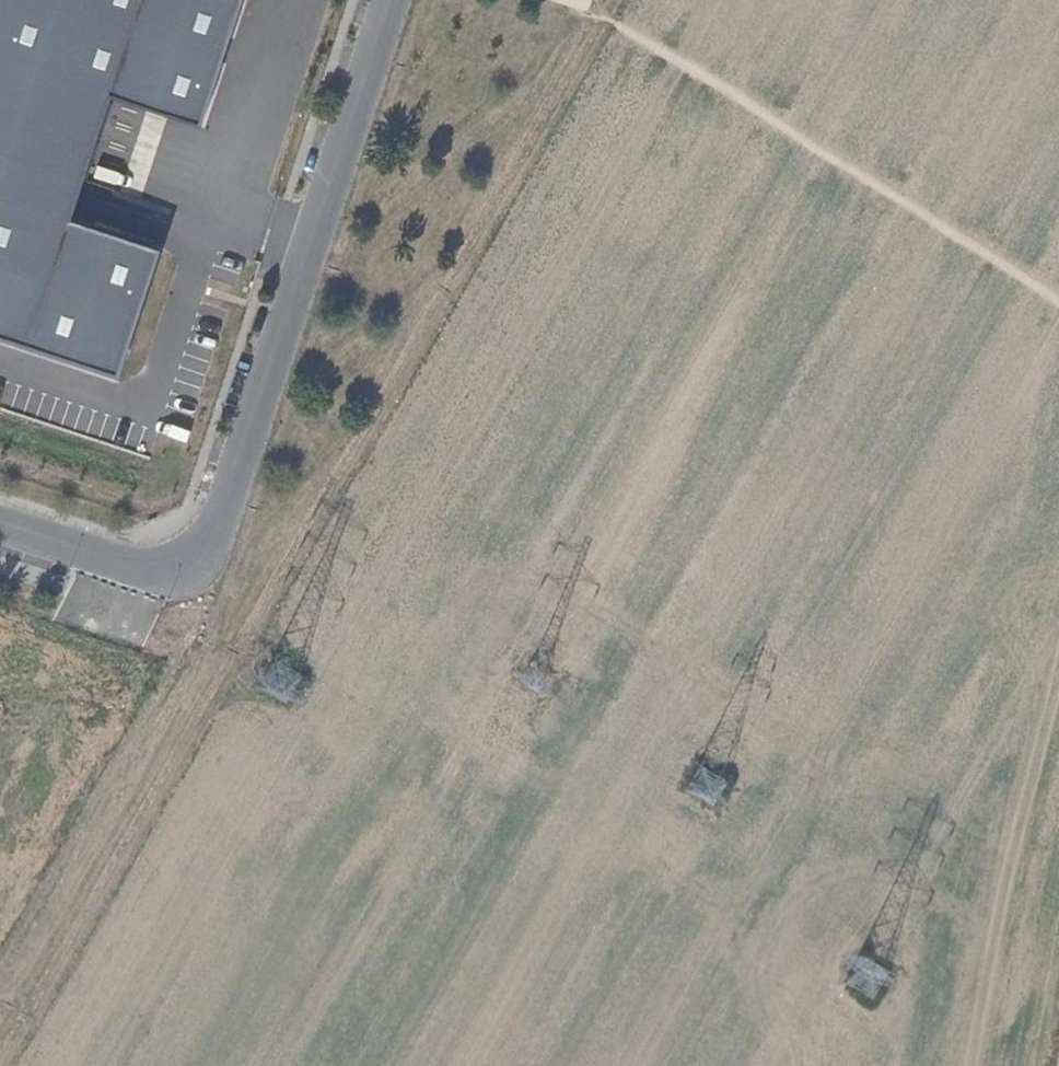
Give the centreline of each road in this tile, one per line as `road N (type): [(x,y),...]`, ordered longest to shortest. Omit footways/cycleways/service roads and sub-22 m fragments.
road 1 (residential): [(0,523),(164,575),(197,561),(221,523),(388,0)]

